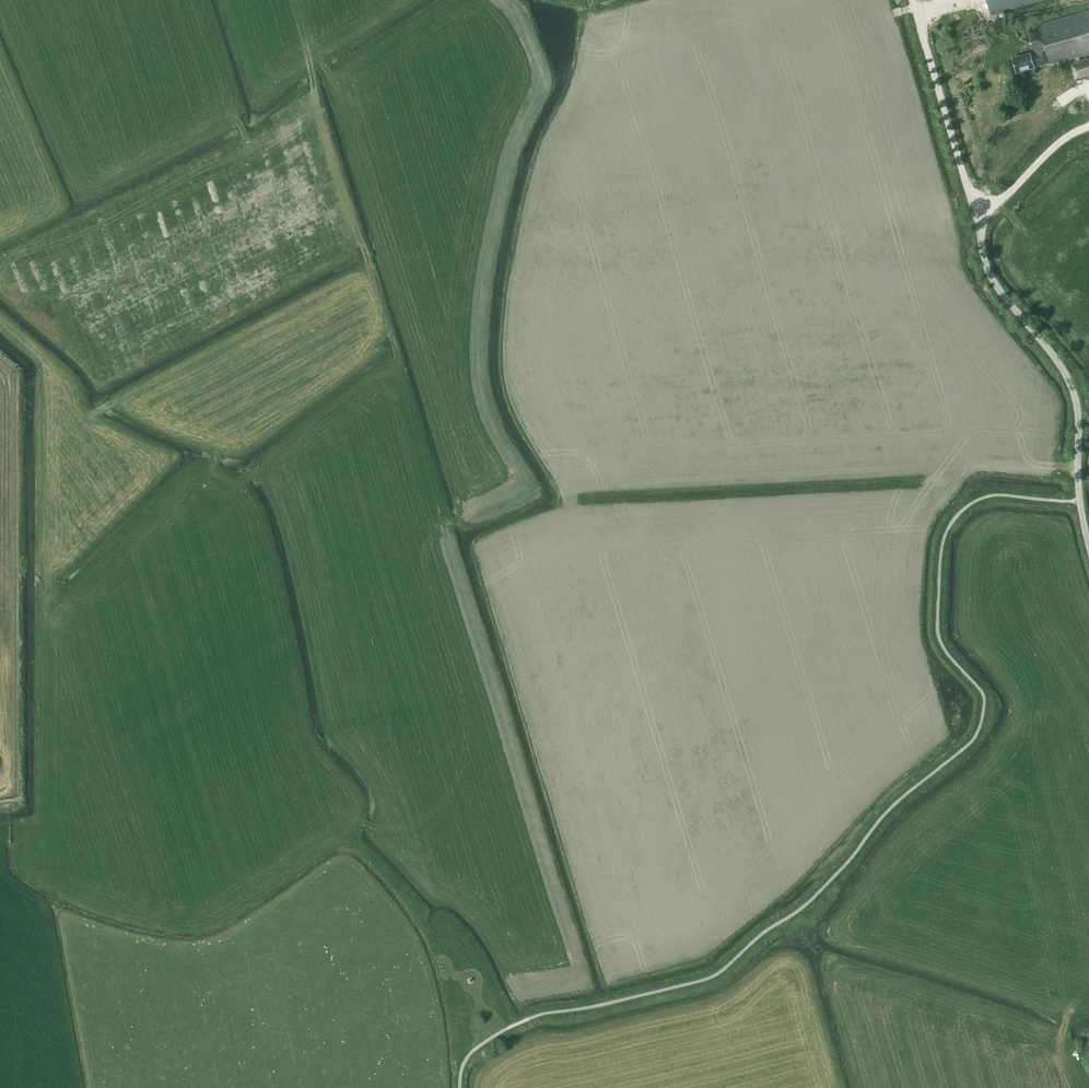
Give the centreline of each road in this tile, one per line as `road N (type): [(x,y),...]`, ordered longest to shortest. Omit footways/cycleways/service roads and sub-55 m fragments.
road 1 (unclassified): [(1088,546),(1072,390),(992,279),(977,212)]
road 2 (unclassified): [(977,212),(912,0)]
road 3 (unclassified): [(977,212),(1088,126)]

